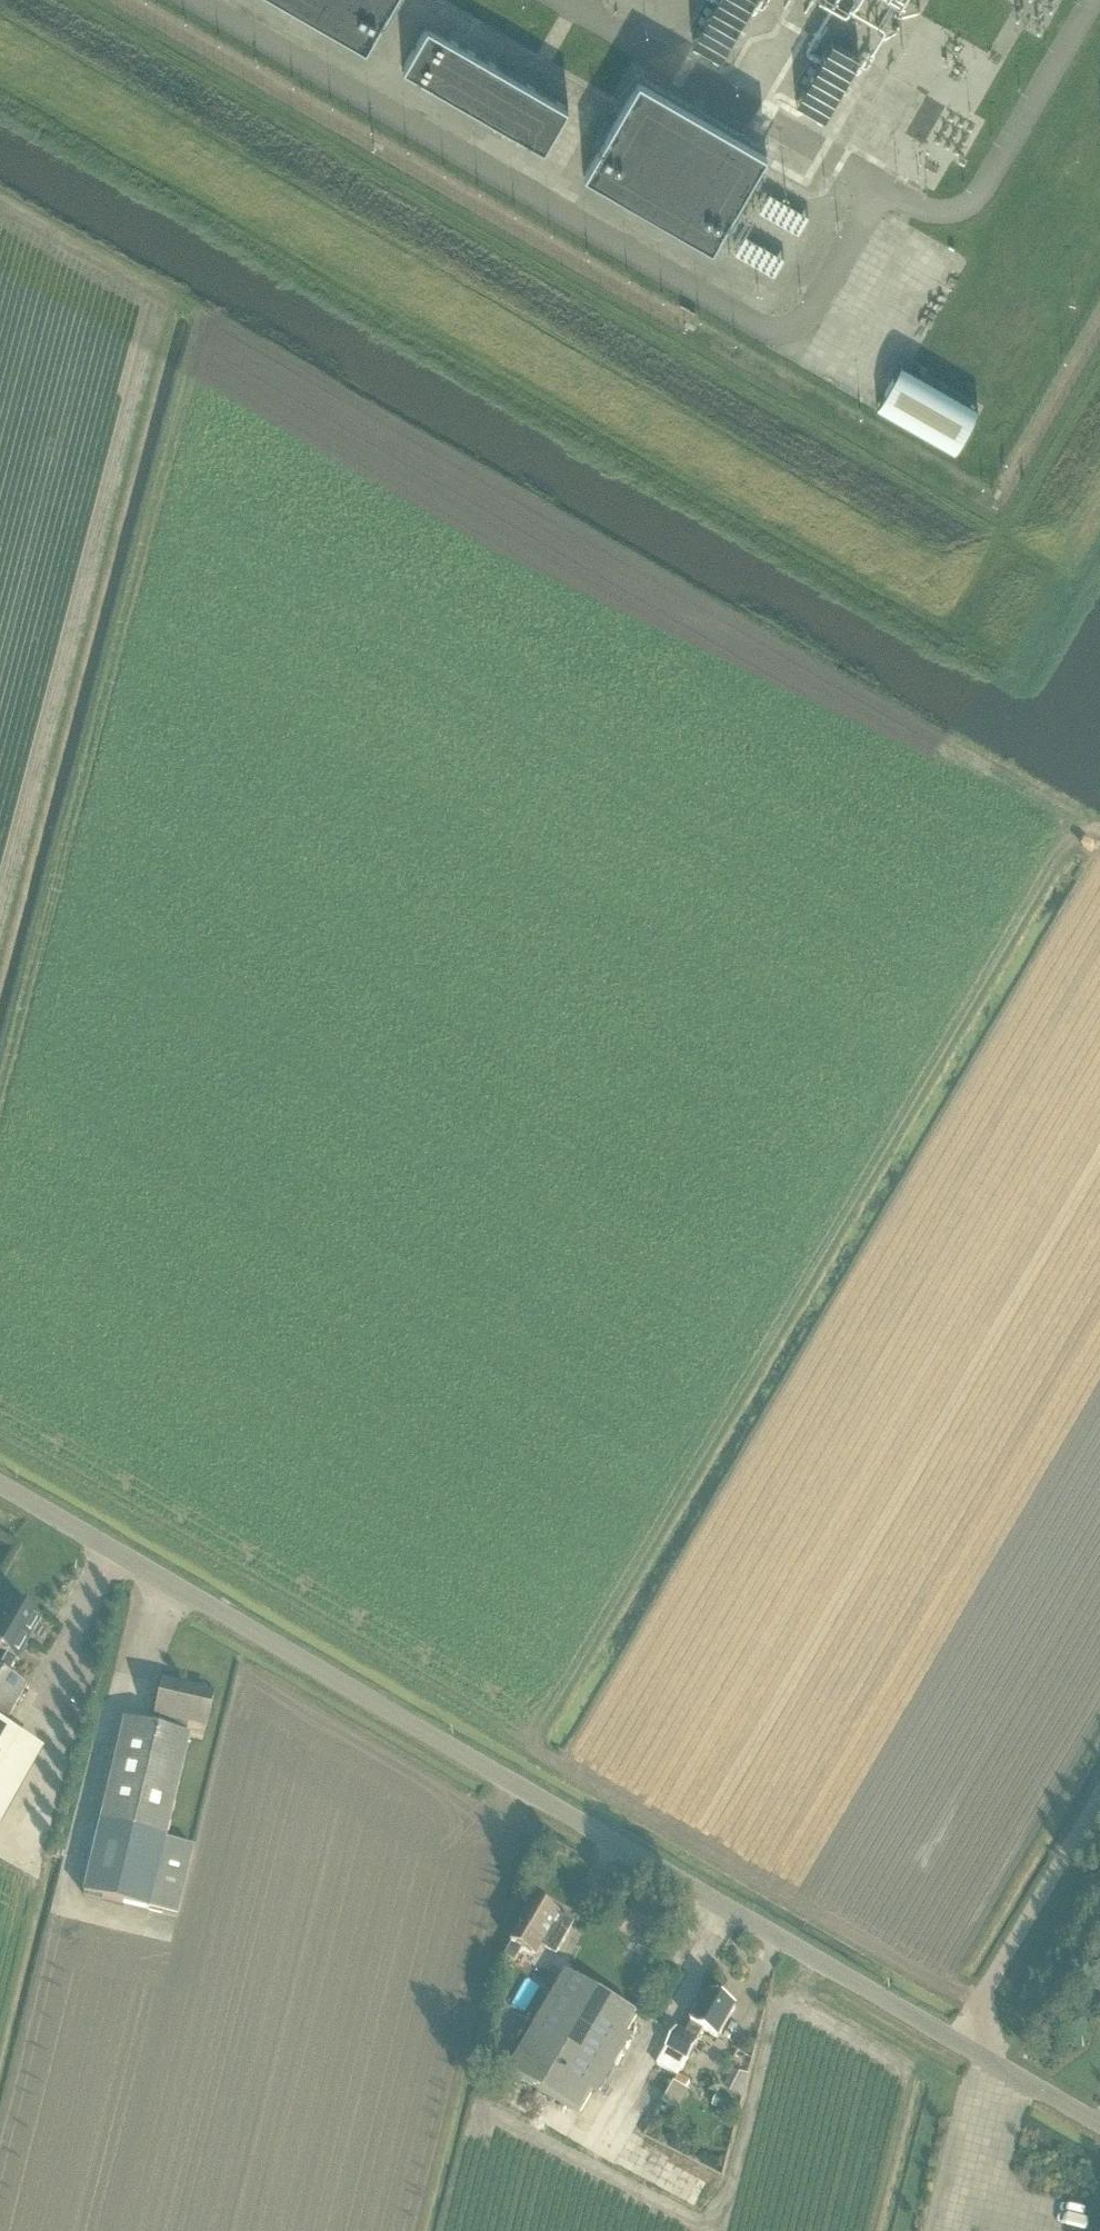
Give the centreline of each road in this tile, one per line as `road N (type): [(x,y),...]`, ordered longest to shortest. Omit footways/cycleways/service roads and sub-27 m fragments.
road 1 (track): [(980,2002),(546,1756),(535,1728),(1060,844),(1099,828)]
road 2 (unclassified): [(1099,2125),(0,1484)]

